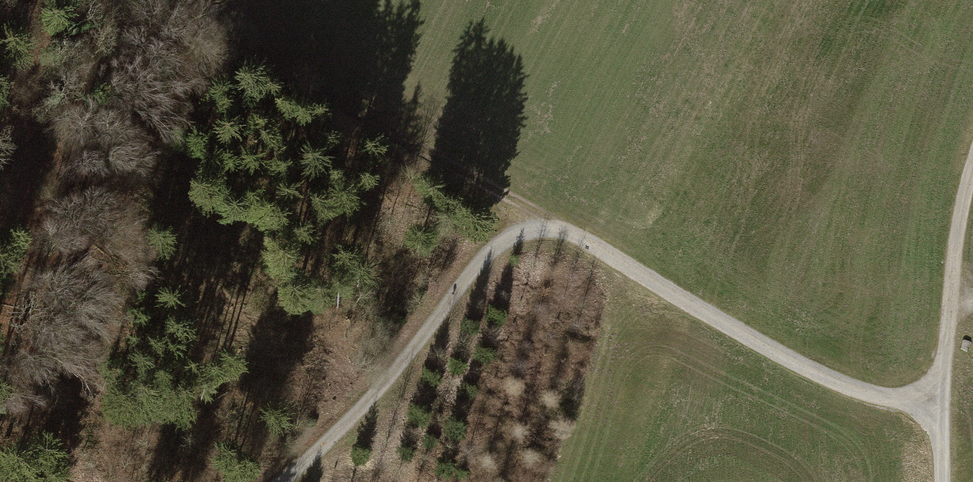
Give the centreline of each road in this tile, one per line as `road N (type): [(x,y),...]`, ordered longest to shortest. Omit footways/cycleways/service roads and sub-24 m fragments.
road 1 (track): [(281,481),(418,343),(498,241),(547,221),(860,397),(904,403),(941,383)]
road 2 (track): [(547,221),(293,77),(196,6)]
road 3 (track): [(952,293),(972,170)]

